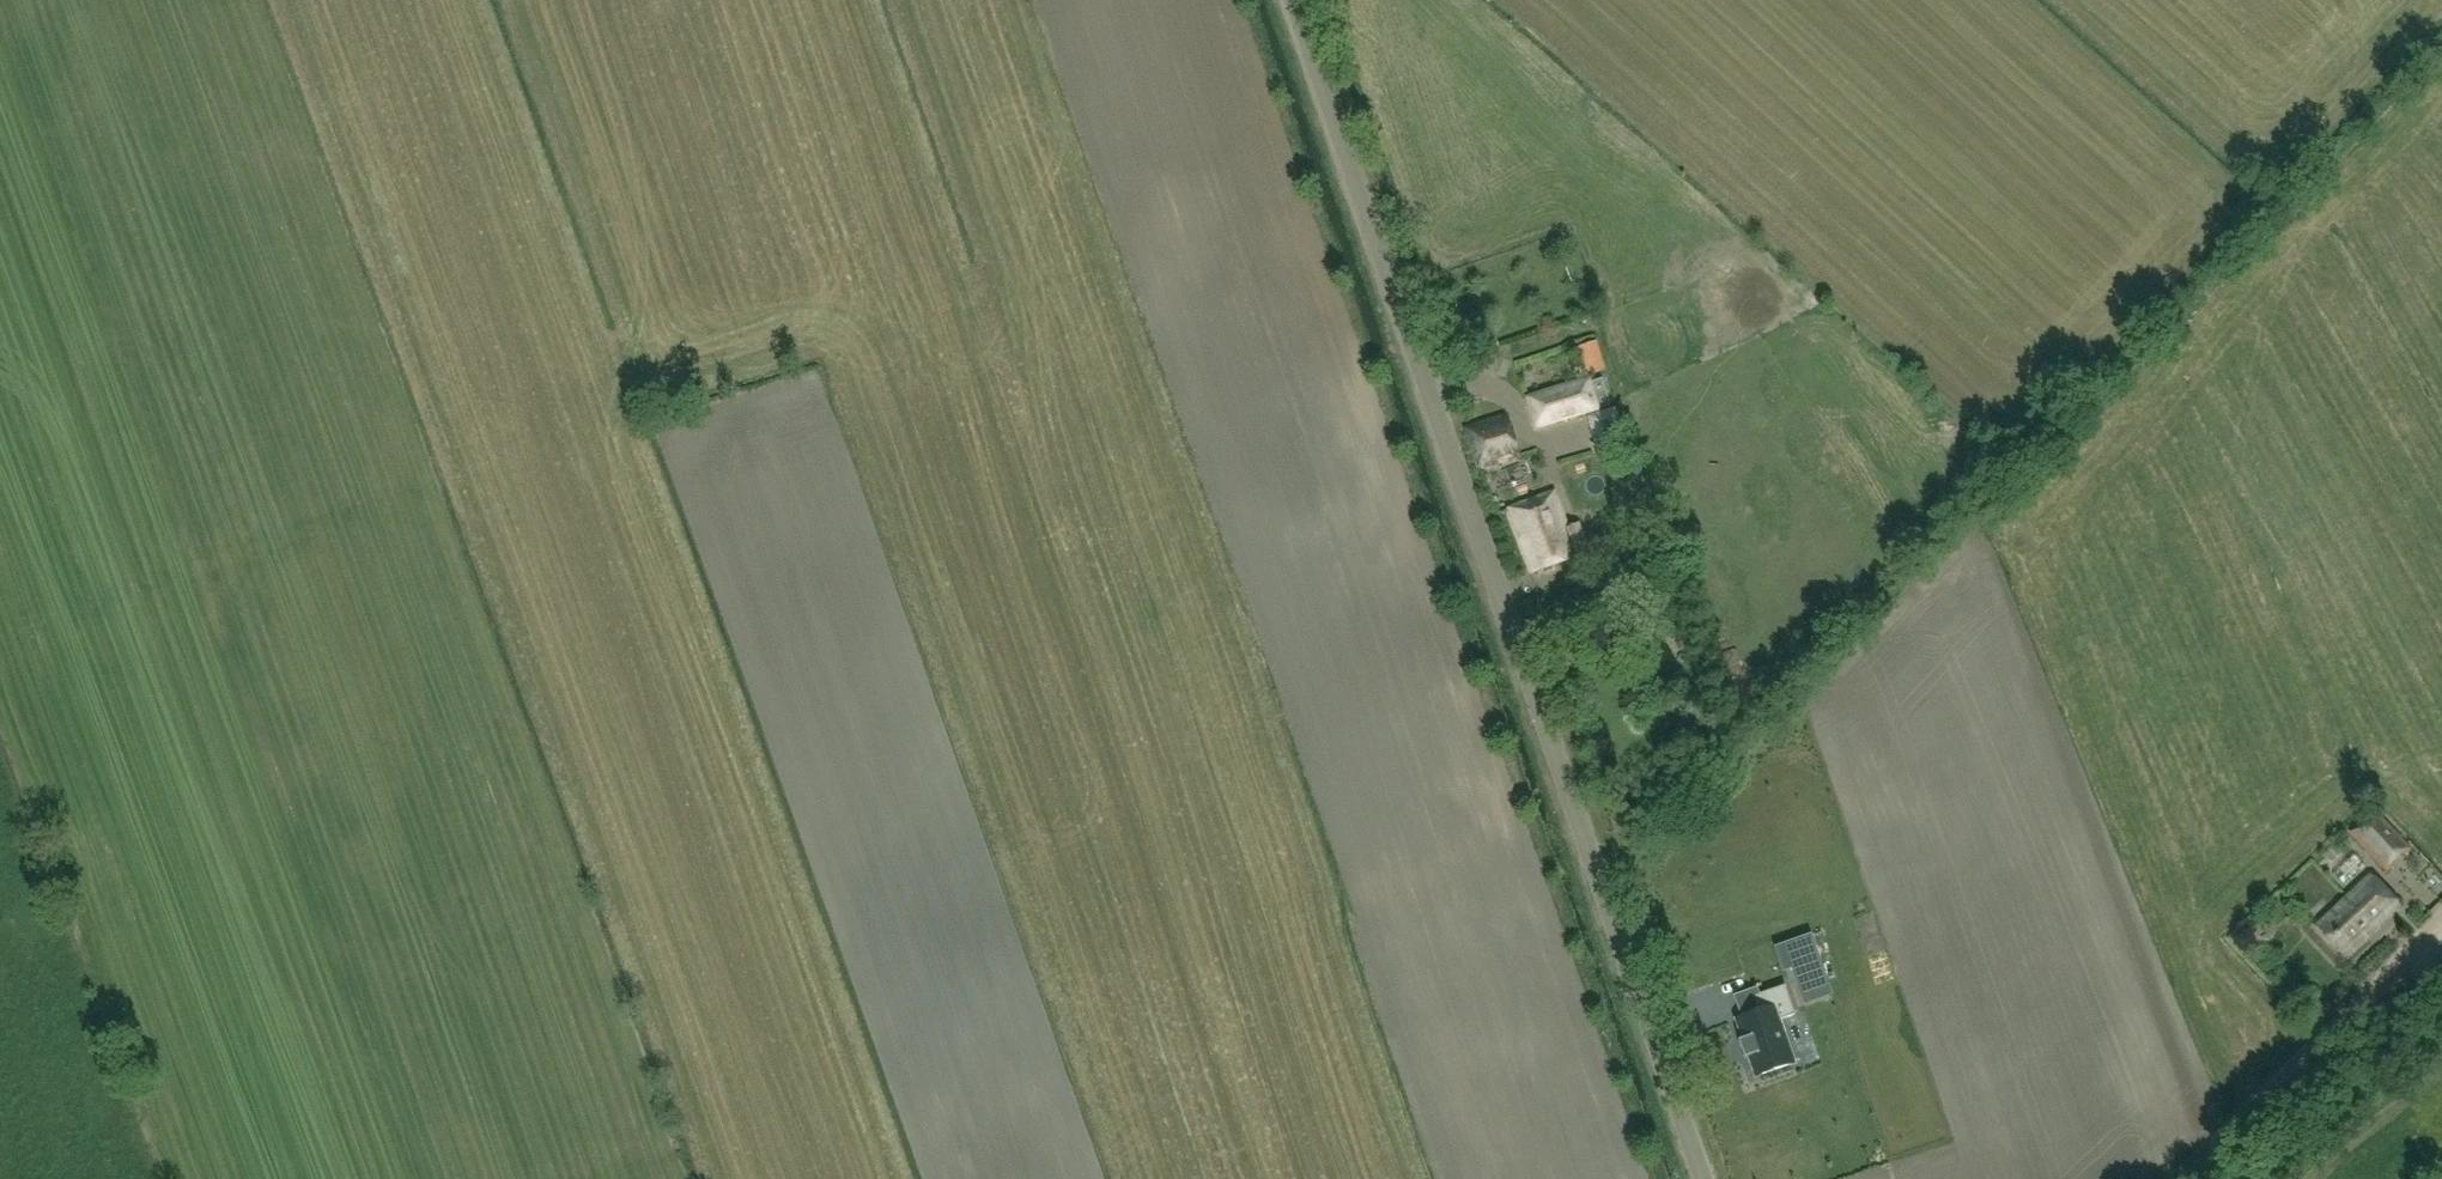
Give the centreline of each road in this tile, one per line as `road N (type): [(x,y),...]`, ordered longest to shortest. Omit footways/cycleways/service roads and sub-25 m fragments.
road 1 (unclassified): [(1706,1178),(1296,0)]

